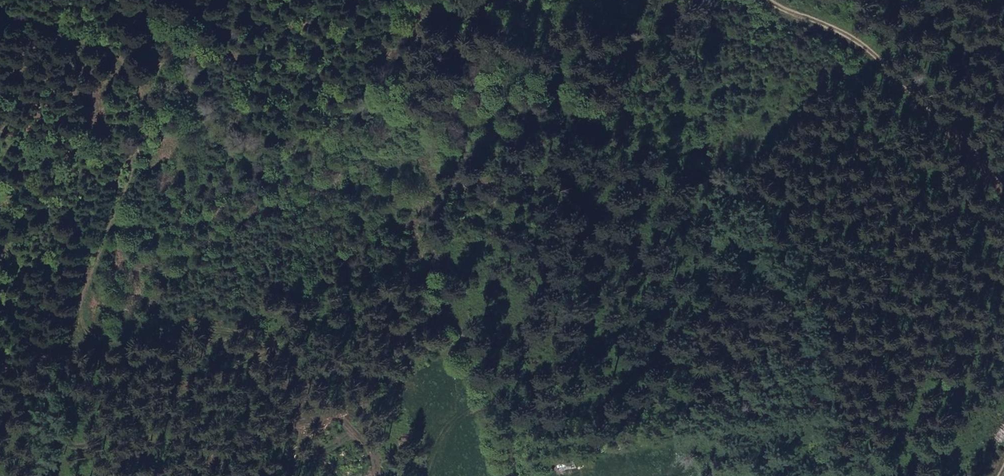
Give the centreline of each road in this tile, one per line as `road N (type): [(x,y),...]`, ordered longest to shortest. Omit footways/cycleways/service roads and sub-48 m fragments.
road 1 (track): [(1003,185),(828,22),(762,0)]

